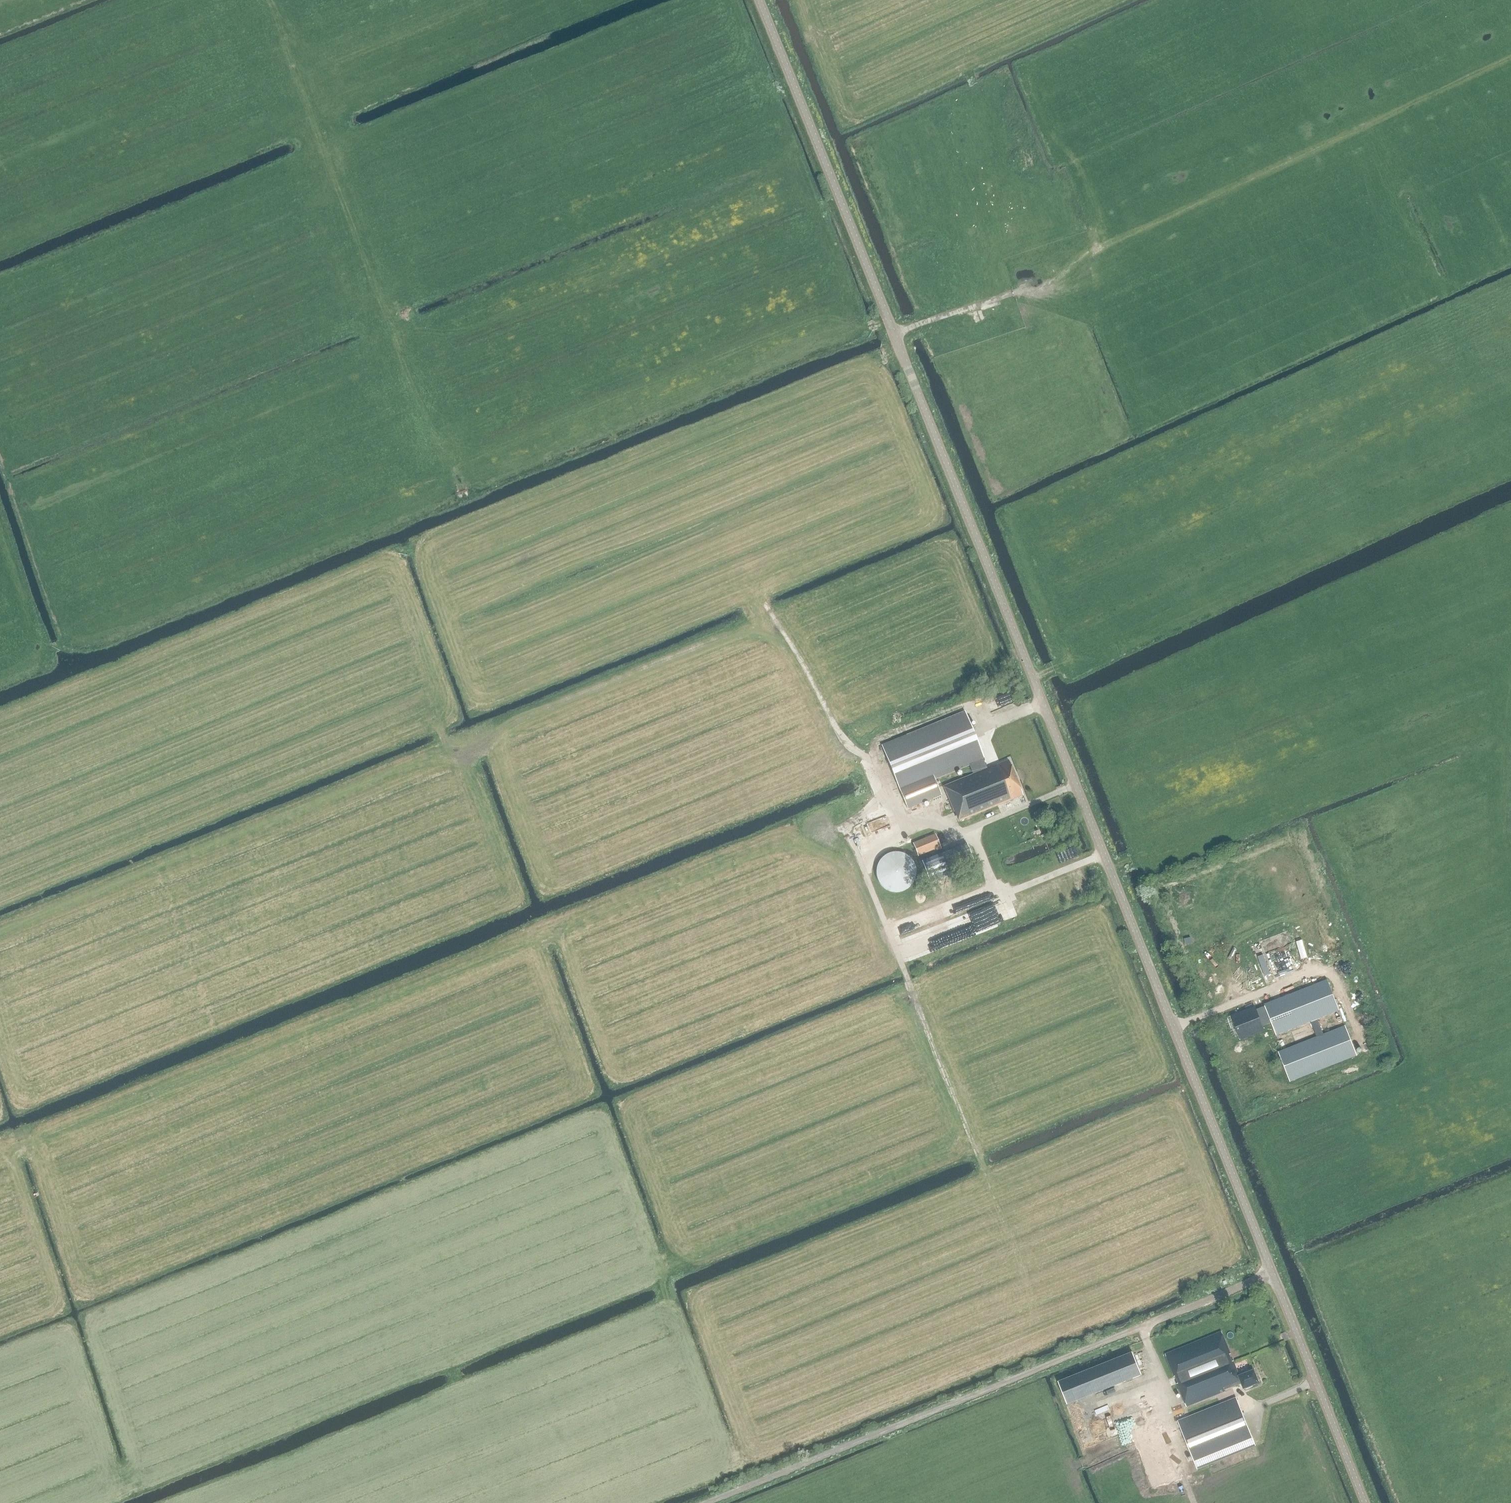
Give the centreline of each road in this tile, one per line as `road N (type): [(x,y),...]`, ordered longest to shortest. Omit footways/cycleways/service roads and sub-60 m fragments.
road 1 (tertiary): [(1364,1502),(759,0)]
road 2 (track): [(1273,1274),(707,1502)]

